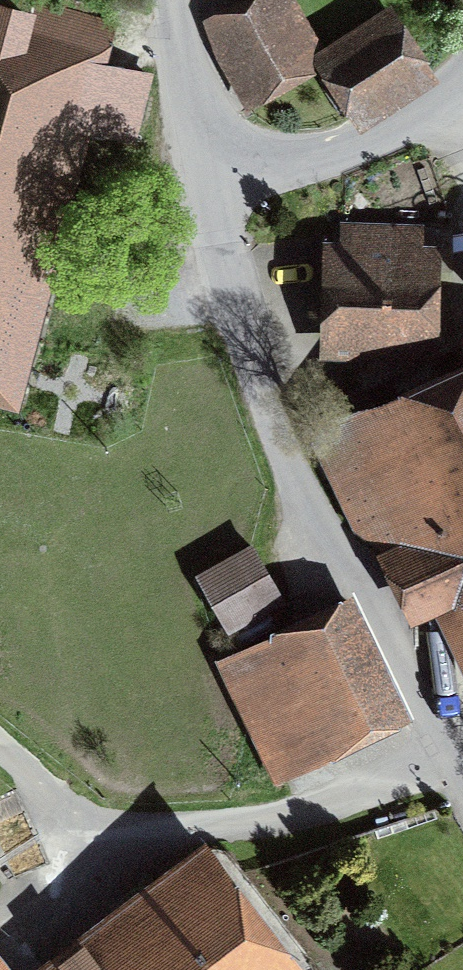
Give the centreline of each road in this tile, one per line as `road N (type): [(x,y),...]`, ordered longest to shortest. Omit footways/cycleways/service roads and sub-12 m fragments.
road 1 (unclassified): [(215,176),(242,317),(291,455),(450,748)]
road 2 (unclassified): [(450,748),(311,810),(137,832),(76,813),(0,745)]
road 3 (unclassified): [(462,71),(338,154),(215,176)]
road 4 (unclassified): [(215,176),(175,0)]

